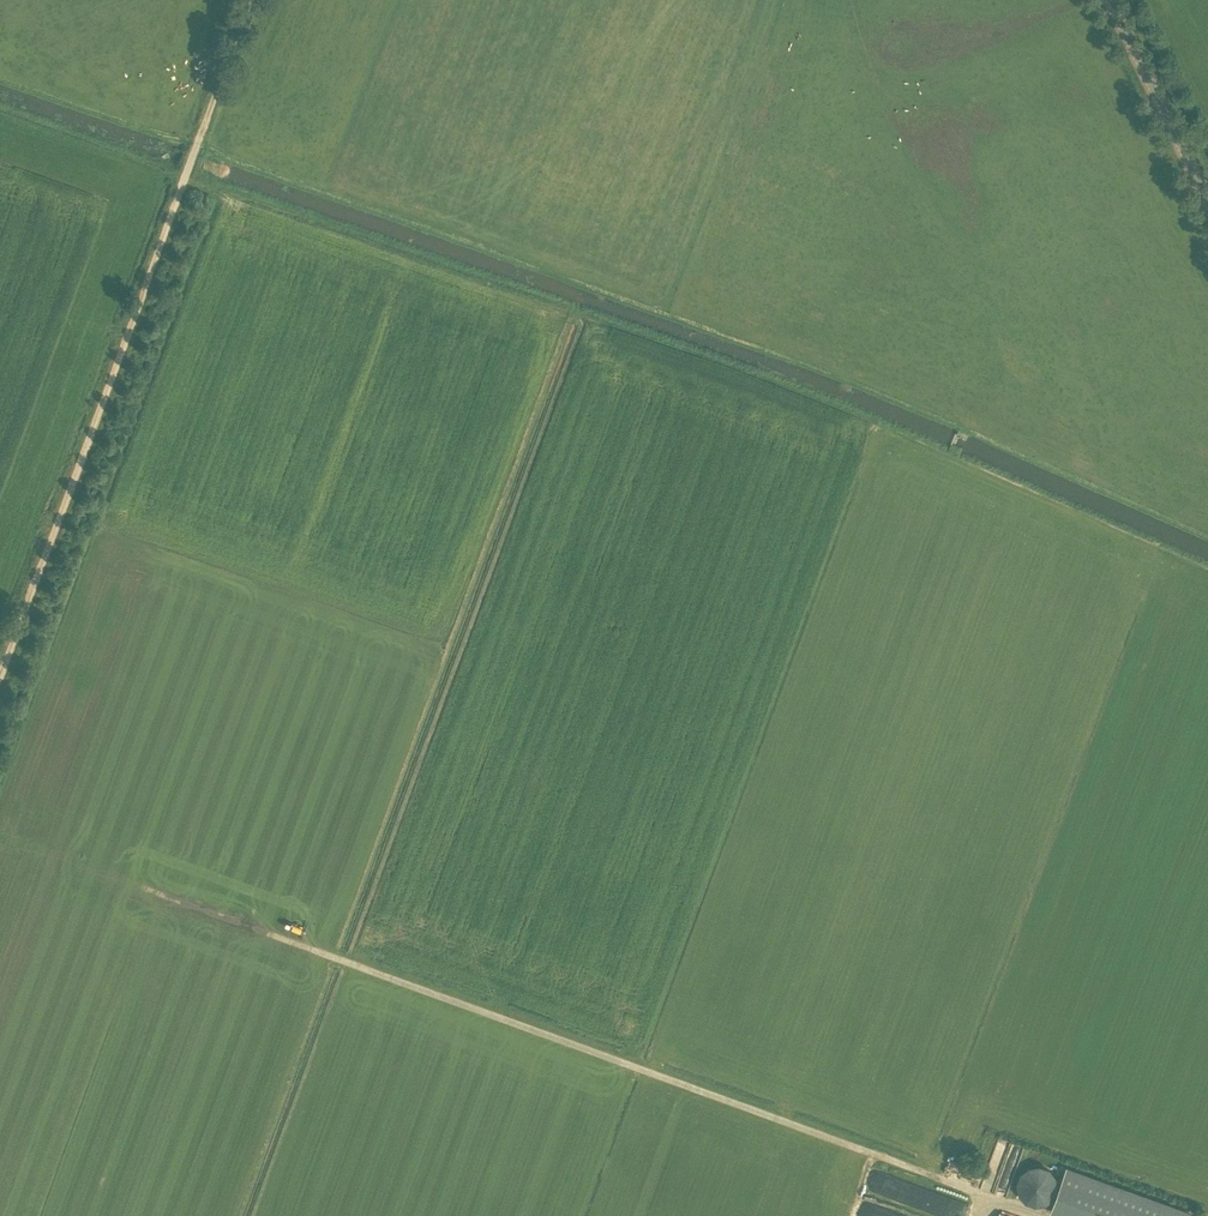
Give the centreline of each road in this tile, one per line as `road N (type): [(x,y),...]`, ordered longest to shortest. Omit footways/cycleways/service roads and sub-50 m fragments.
road 1 (track): [(0,668),(196,143)]
road 2 (secondary): [(1207,201),(1110,0)]
road 3 (track): [(196,143),(249,0)]

